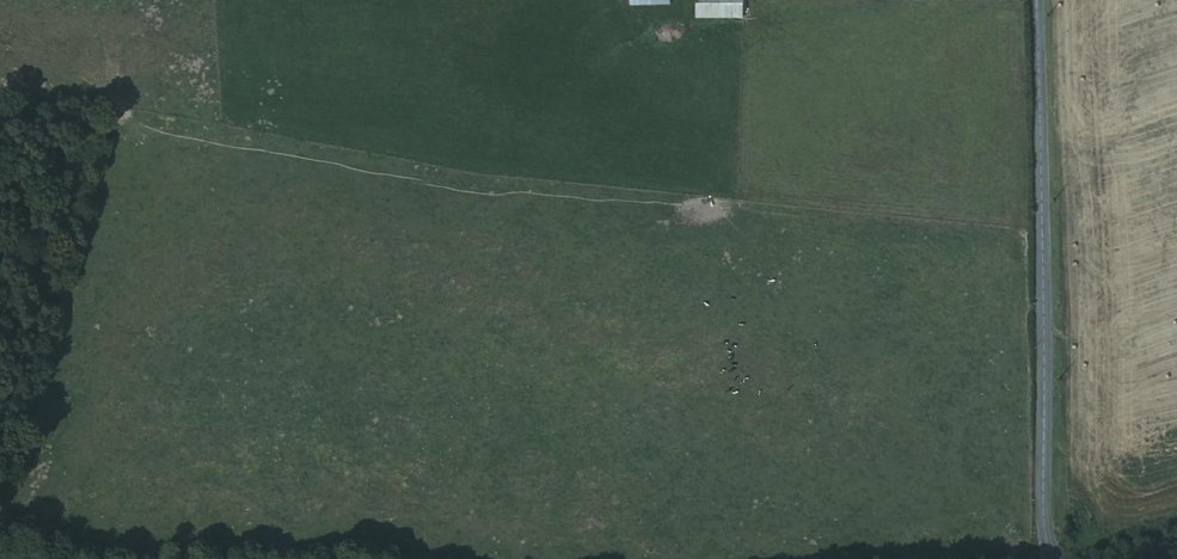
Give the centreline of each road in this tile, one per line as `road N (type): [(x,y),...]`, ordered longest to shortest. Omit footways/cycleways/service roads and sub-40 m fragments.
road 1 (tertiary): [(1036,0),(1049,558)]

